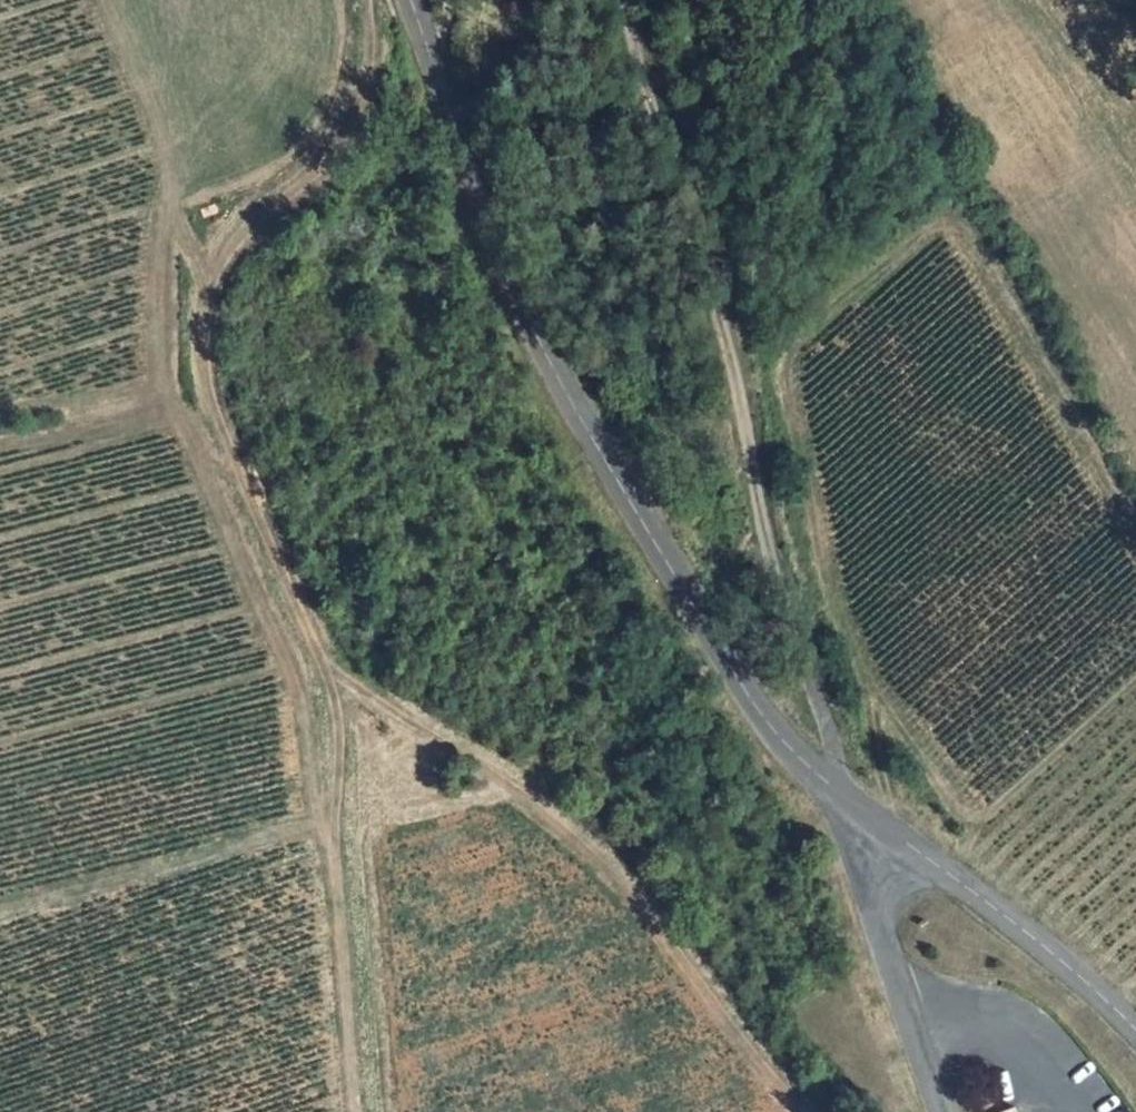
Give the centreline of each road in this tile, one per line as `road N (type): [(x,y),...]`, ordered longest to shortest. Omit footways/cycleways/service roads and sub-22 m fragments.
road 1 (track): [(357,1111),(336,849),(342,758),(326,669),(258,514),(212,376),(215,286),(254,229),(338,150),(367,98),(364,0)]
road 2 (tertiary): [(847,803),(795,753),(683,588),(536,338),(468,176),(409,0)]
road 3 (track): [(847,803),(771,554),(723,316),(622,0)]
road 4 (track): [(326,669),(555,820),(634,905),(802,1111)]
road 5 (tertiary): [(1135,1026),(1022,927),(847,803)]
road 6 (unclassified): [(942,1111),(847,803)]
road 7 (track): [(212,376),(0,418)]

